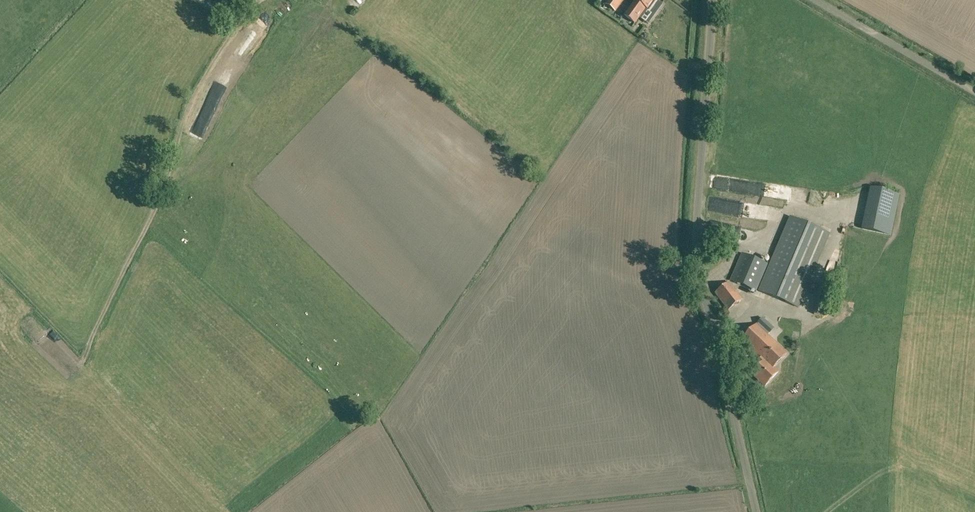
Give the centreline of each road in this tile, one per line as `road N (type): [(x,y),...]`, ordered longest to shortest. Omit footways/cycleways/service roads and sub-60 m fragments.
road 1 (unclassified): [(756,511),(696,248),(712,0)]
road 2 (unclassified): [(974,93),(815,0)]

